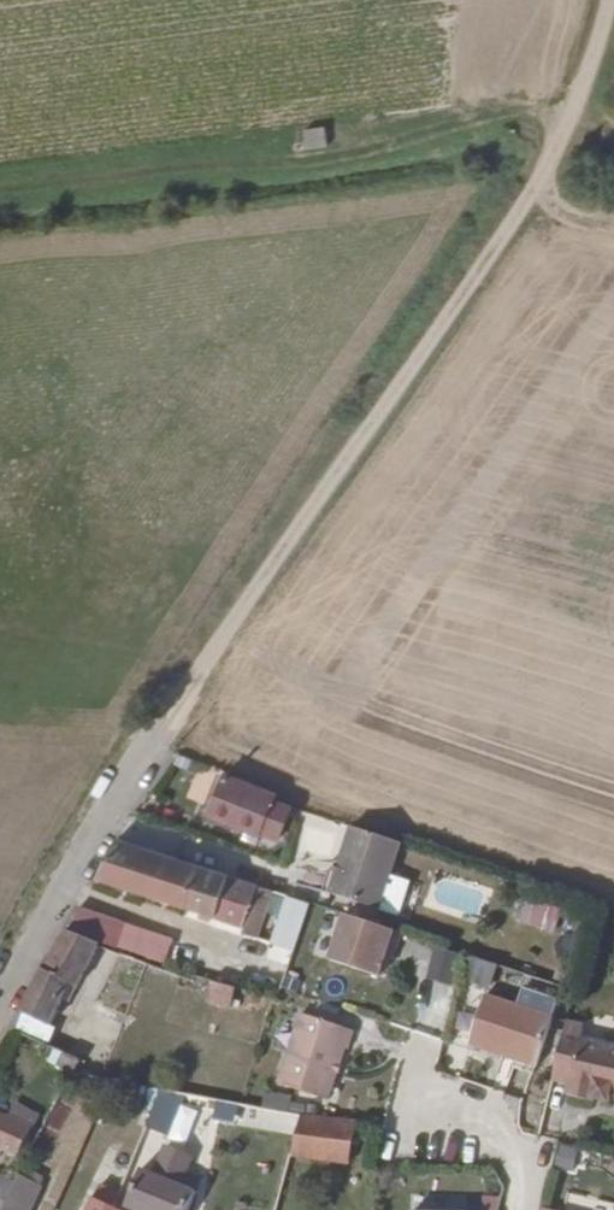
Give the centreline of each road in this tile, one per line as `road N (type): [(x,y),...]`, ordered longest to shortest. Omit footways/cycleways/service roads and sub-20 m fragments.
road 1 (track): [(173,730),(365,462),(556,172),(590,111),(613,39)]
road 2 (track): [(0,193),(345,162),(499,119),(551,116),(613,129)]
road 3 (residential): [(0,1010),(72,872),(173,730)]
road 4 (residential): [(522,1209),(515,1163),(410,1099)]

